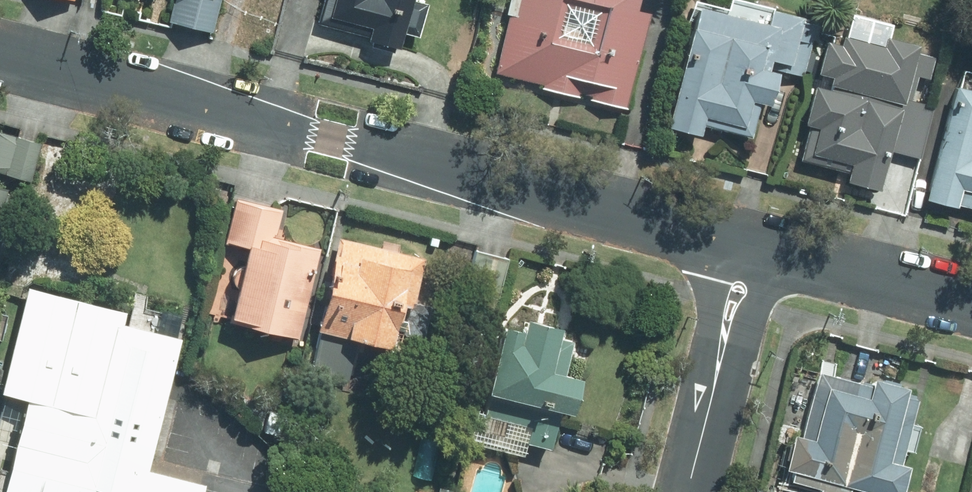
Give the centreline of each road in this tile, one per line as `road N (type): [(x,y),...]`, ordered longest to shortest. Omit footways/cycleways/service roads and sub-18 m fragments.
road 1 (residential): [(745,242),(0,56)]
road 2 (residential): [(686,491),(745,242)]
road 3 (residential): [(971,301),(745,242)]

